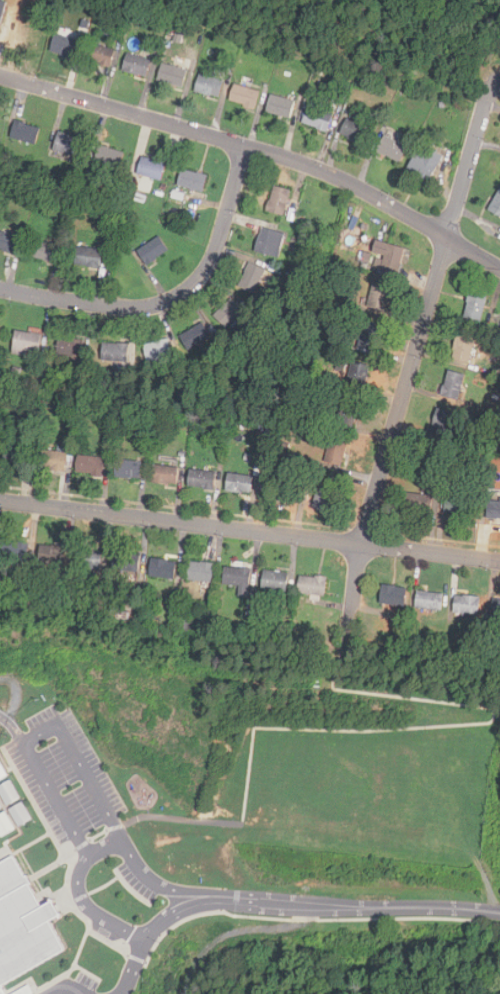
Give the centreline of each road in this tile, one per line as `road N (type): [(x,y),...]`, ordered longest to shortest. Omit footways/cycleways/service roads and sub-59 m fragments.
road 1 (residential): [(499,86),(486,104),(376,492),(349,644)]
road 2 (residential): [(499,266),(309,163),(0,75)]
road 3 (residential): [(499,562),(0,500)]
road 4 (residential): [(244,145),(211,262),(178,295),(124,307),(0,287)]

